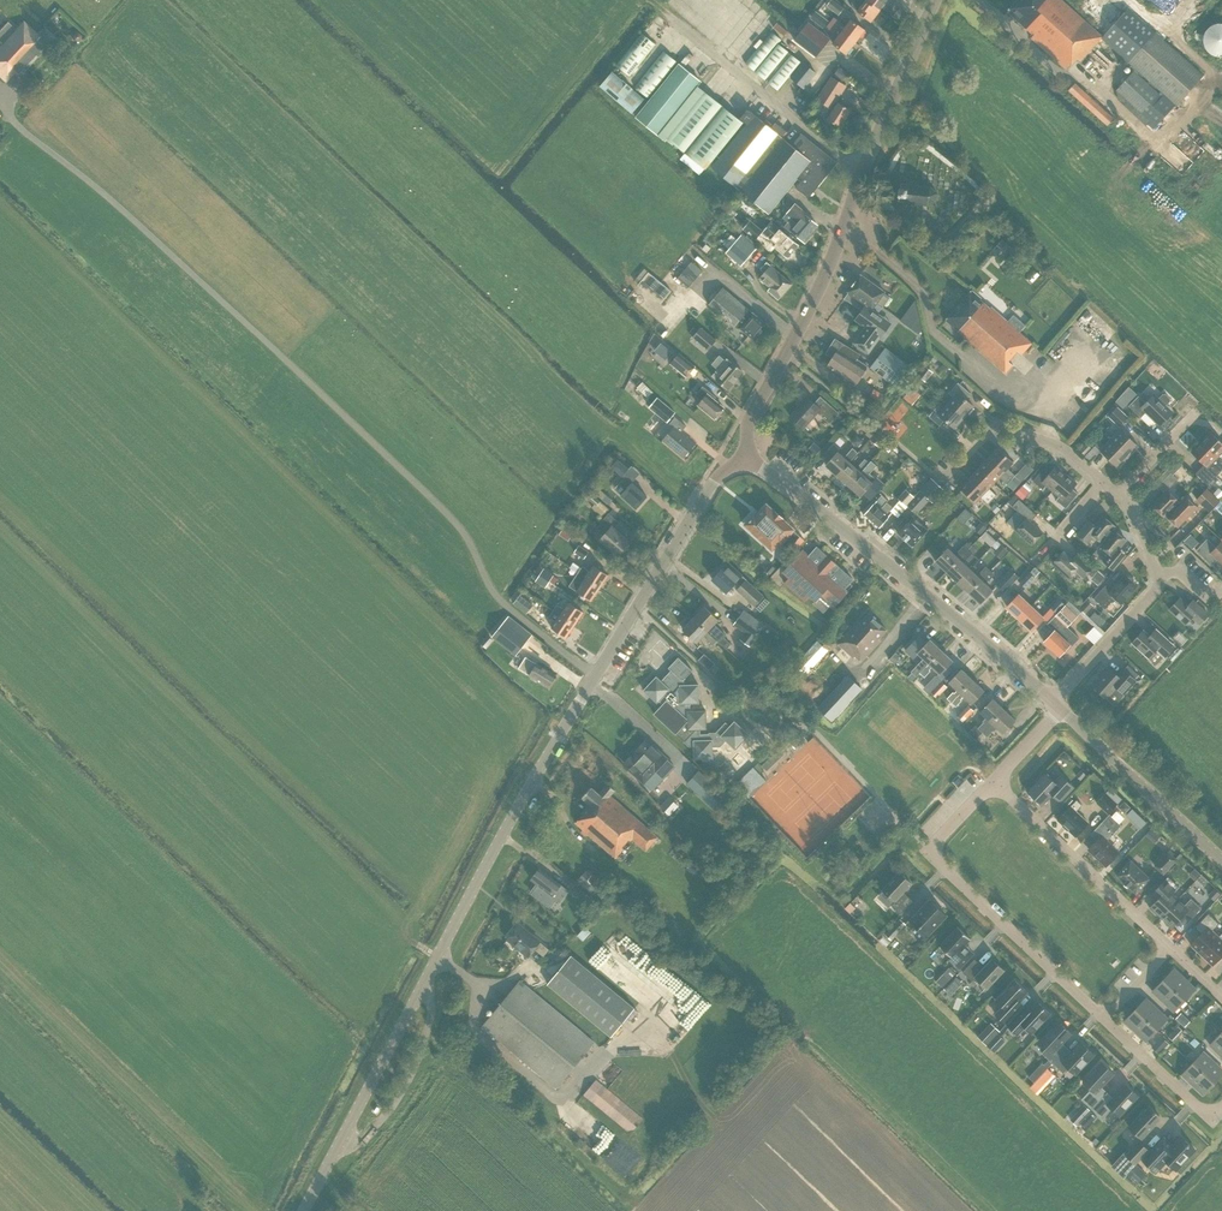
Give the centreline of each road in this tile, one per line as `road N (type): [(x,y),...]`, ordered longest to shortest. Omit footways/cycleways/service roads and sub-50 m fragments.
road 1 (tertiary): [(303,1210),(530,784),(712,482),(748,457)]
road 2 (tertiary): [(748,457),(754,410),(829,267),(935,0)]
road 3 (tertiary): [(1053,702),(748,457)]
road 4 (residential): [(1103,1019),(929,851),(993,782)]
road 5 (residential): [(993,782),(1171,948)]
road 6 (tertiary): [(1221,862),(1060,709)]
road 7 (residential): [(1103,482),(1062,447),(1000,426),(941,481)]
road 8 (residential): [(1053,702),(1149,598),(1157,576)]
road 9 (residential): [(1221,1111),(1213,1120),(1103,1019)]

